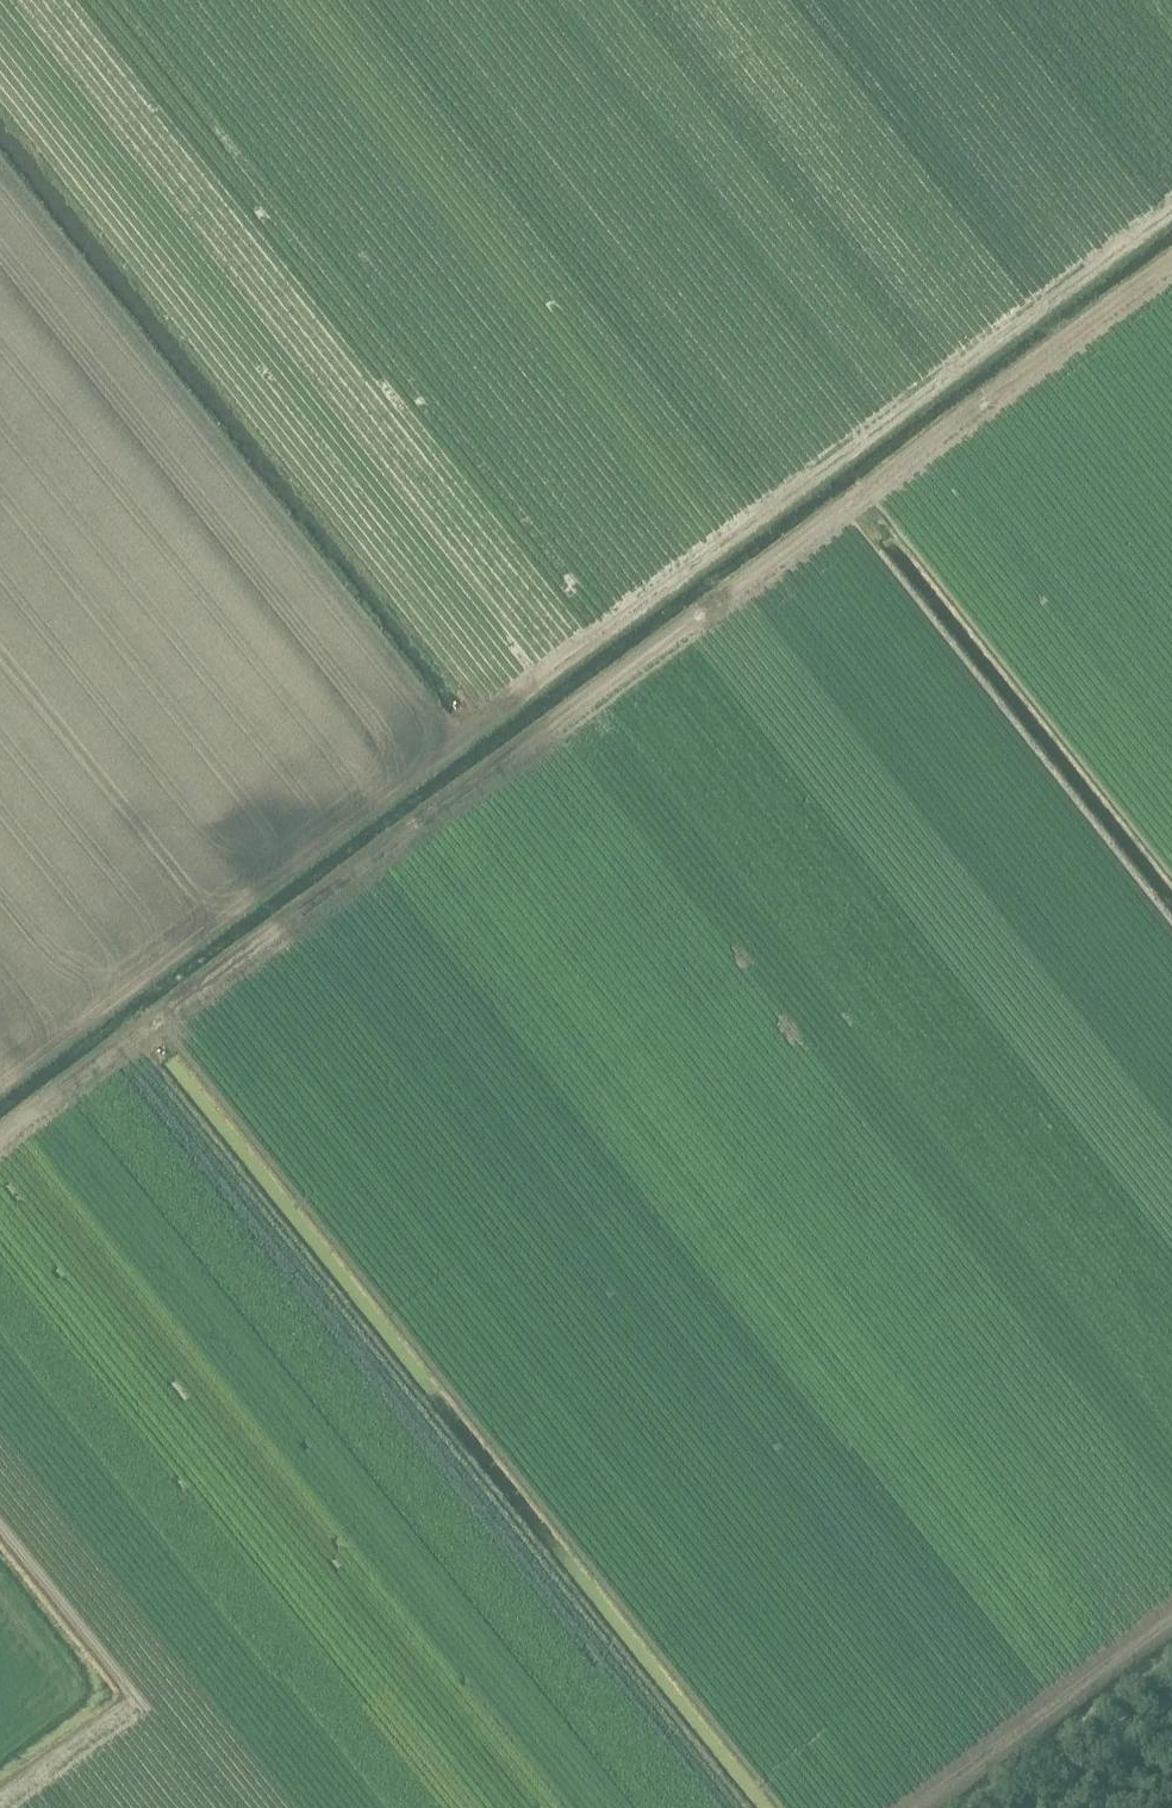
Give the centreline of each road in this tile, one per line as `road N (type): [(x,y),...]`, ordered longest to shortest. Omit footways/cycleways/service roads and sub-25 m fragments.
road 1 (unclassified): [(1023,1807),(1171,1698)]

